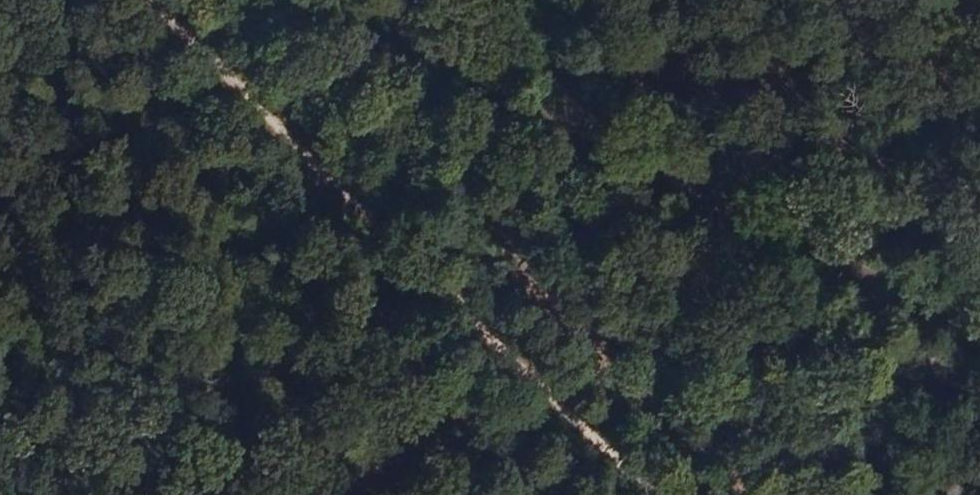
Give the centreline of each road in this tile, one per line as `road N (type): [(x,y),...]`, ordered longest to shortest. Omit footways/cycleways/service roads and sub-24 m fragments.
road 1 (track): [(315,0),(979,320)]
road 2 (track): [(0,195),(206,66)]

